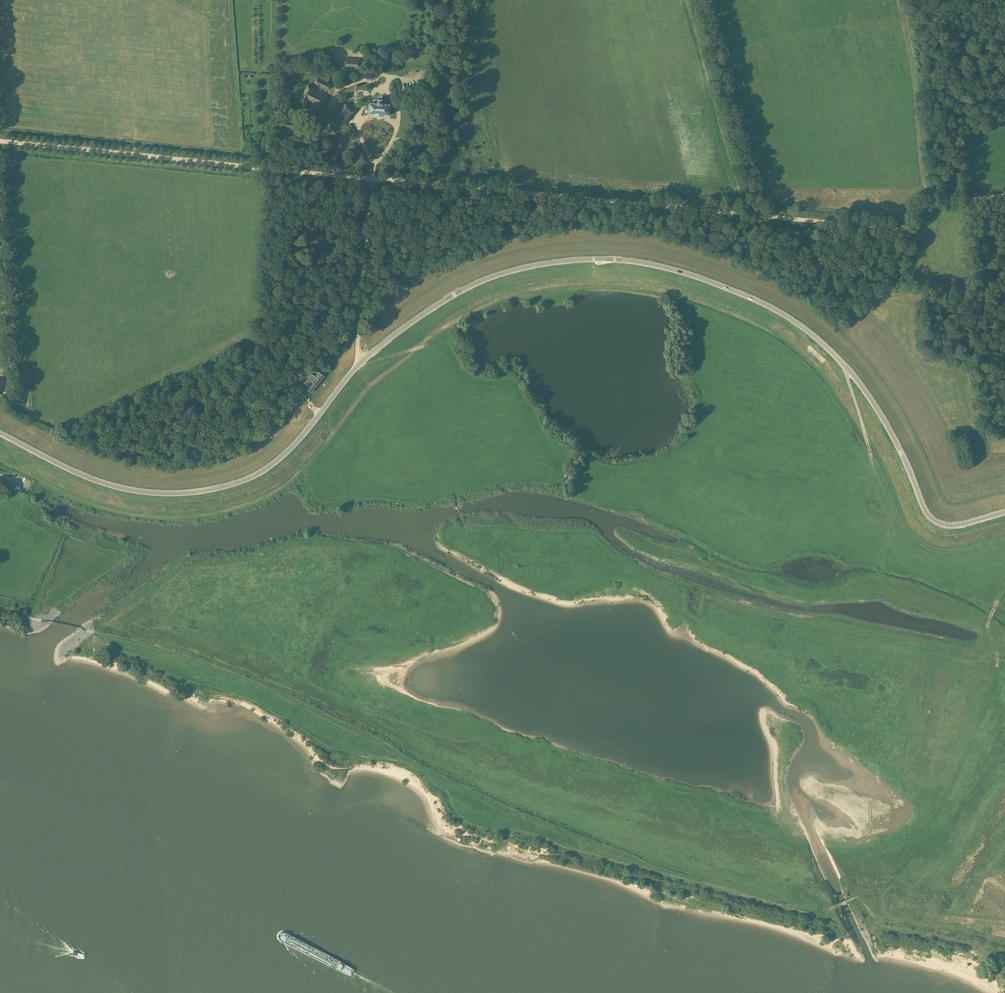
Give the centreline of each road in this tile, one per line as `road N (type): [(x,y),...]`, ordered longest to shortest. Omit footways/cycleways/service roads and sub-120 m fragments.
road 1 (unclassified): [(1004,513),(959,526),(938,523),(880,410),(818,338),(742,293),(627,260),(538,265),(447,301),(357,367),(280,458),(226,487),(124,489),(0,433)]
road 2 (track): [(756,214),(372,178)]
road 3 (track): [(273,168),(0,141)]
road 4 (track): [(756,214),(702,0)]
road 5 (track): [(935,201),(904,227),(756,214)]

